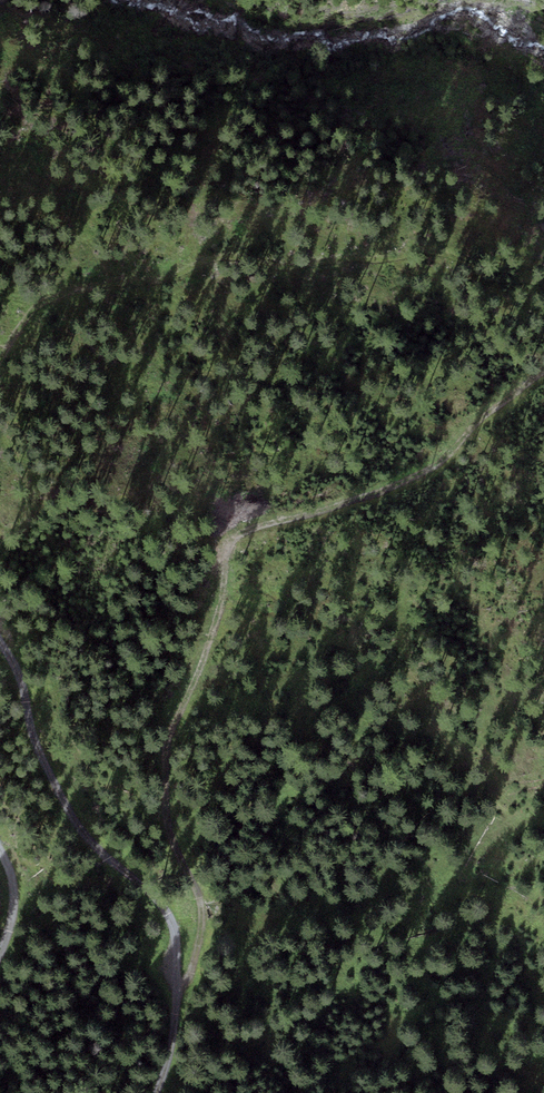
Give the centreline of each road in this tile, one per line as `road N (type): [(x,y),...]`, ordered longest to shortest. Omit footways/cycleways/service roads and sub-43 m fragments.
road 1 (track): [(174,996),(190,975),(202,912),(168,826),(166,751),(217,621),(230,543),(253,528),(376,495),(433,467),(543,371)]
road 2 (track): [(158,1092),(169,1059),(173,930),(159,903),(65,808),(35,745),(18,672),(0,643)]
road 3 (track): [(0,361),(34,308),(109,283),(173,279),(216,257),(292,267),(421,255)]

